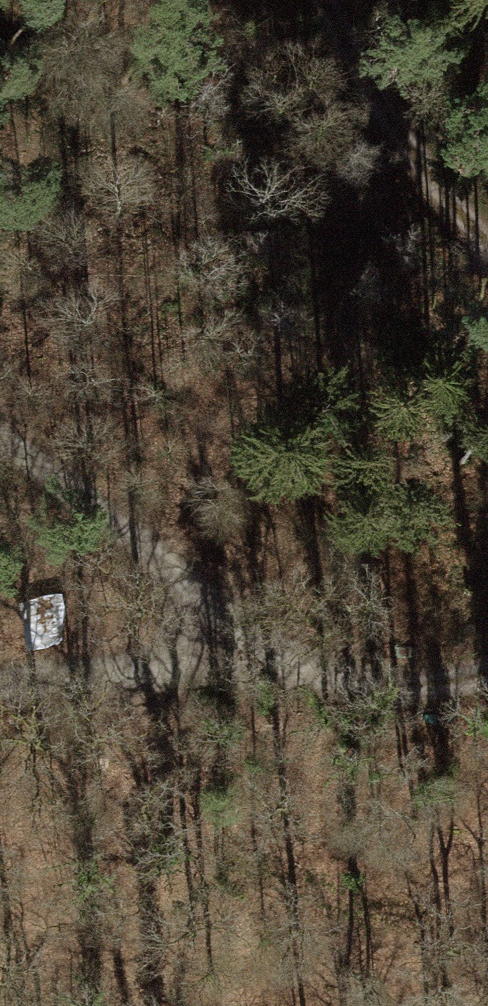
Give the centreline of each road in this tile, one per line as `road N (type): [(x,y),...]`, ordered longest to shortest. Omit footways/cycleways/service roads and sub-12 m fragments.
road 1 (track): [(0,434),(262,640)]
road 2 (track): [(487,236),(419,159),(330,0)]
road 3 (track): [(0,678),(262,640)]
road 4 (track): [(262,640),(324,675),(410,686),(487,674)]

